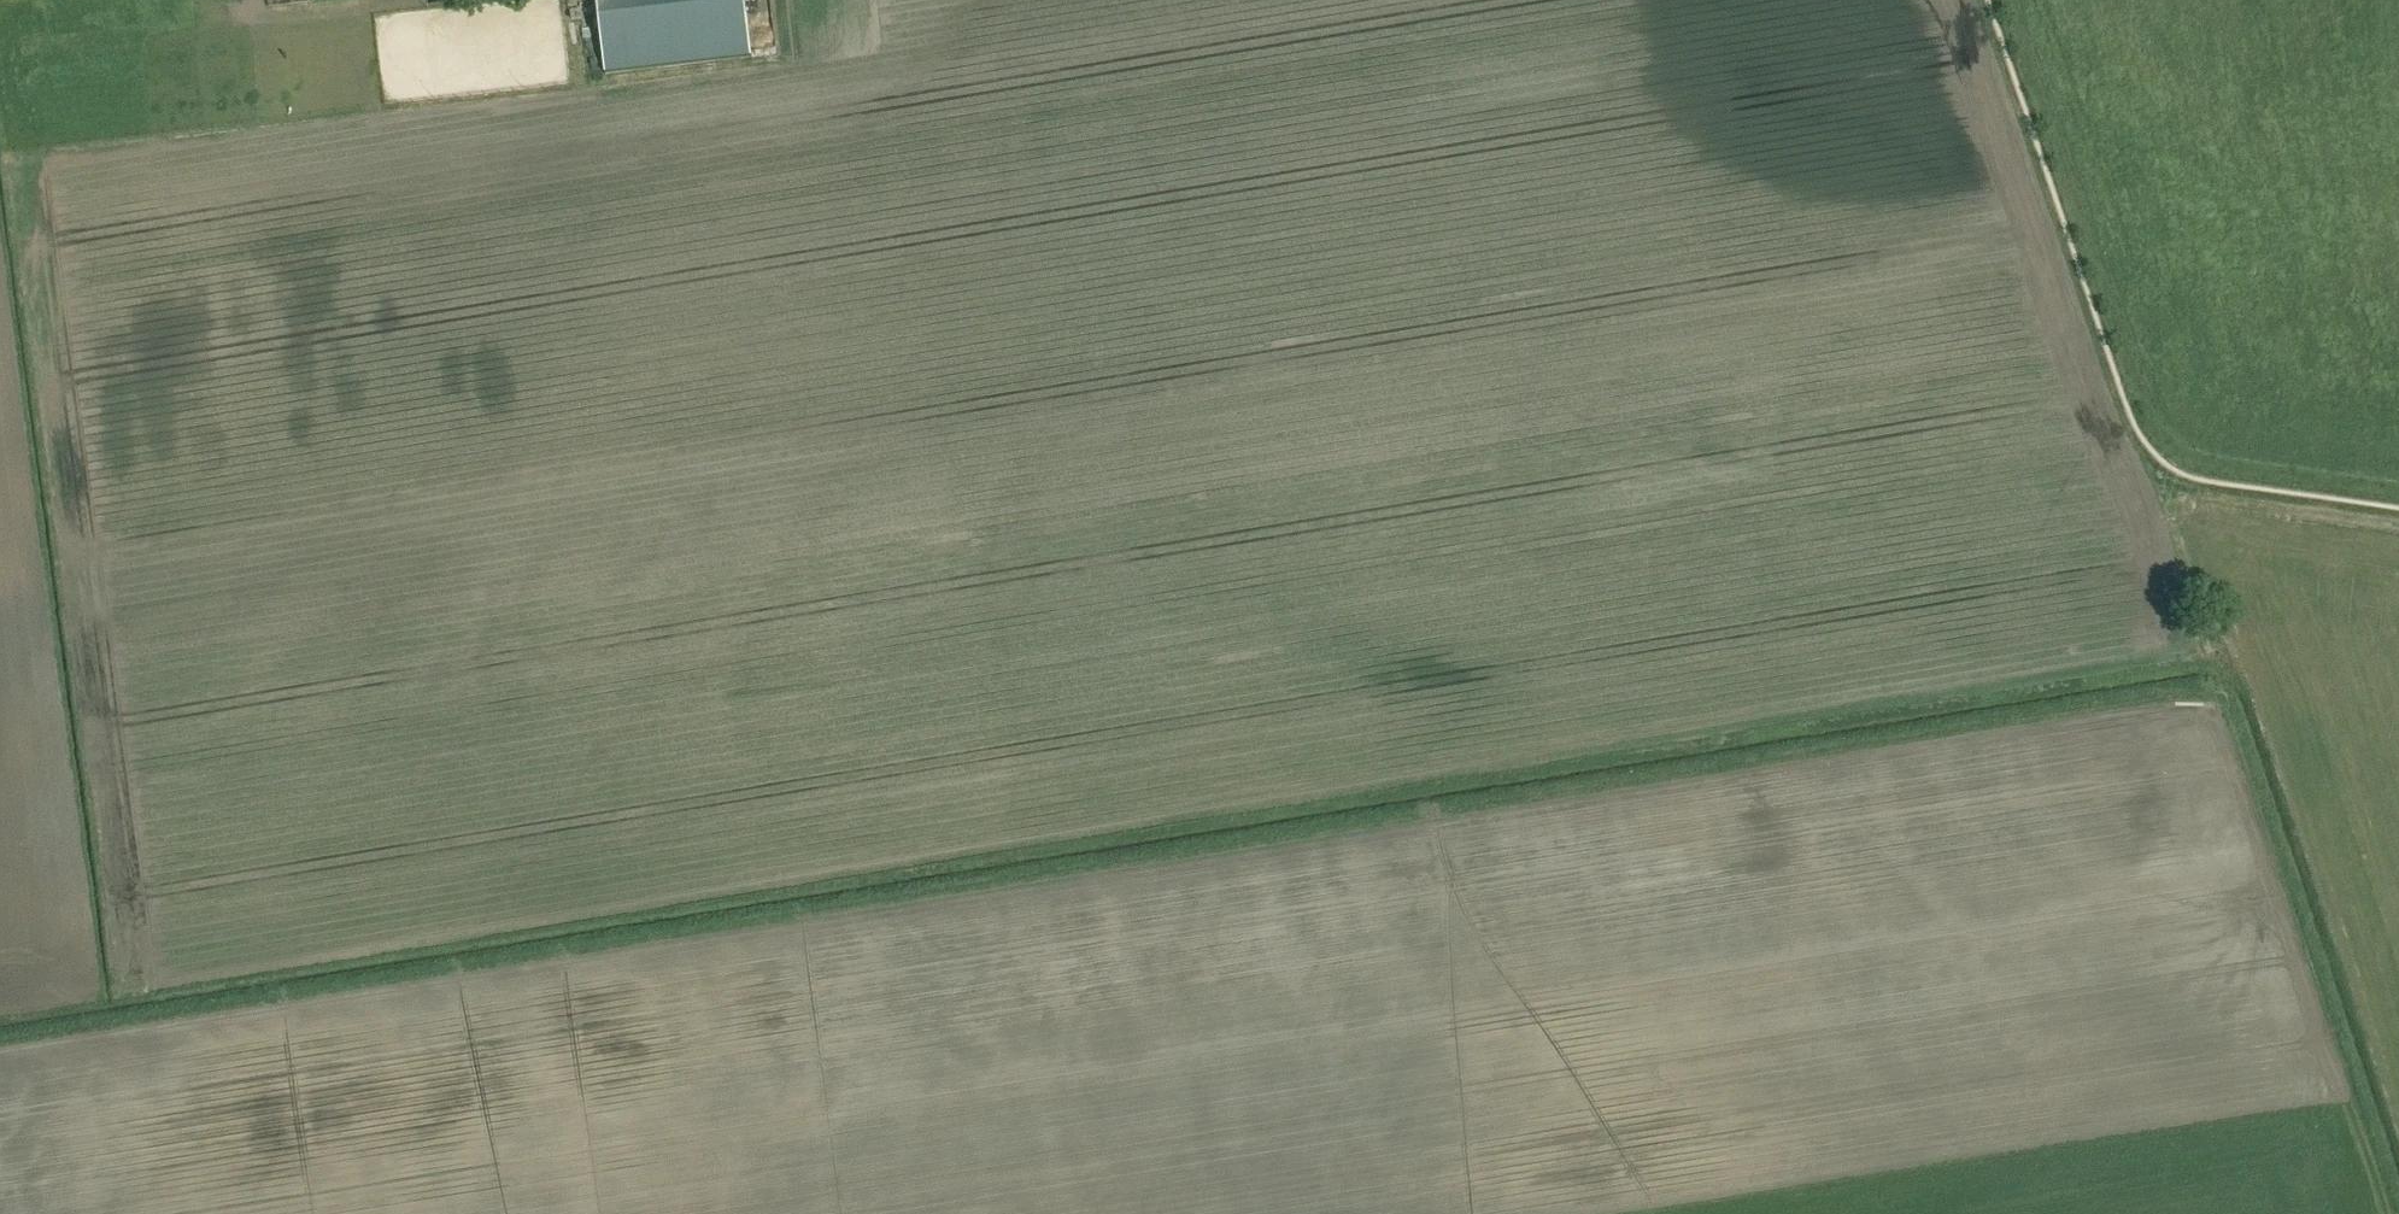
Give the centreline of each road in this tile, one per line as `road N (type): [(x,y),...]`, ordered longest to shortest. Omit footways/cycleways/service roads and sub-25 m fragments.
road 1 (track): [(2398,527),(2162,493)]

